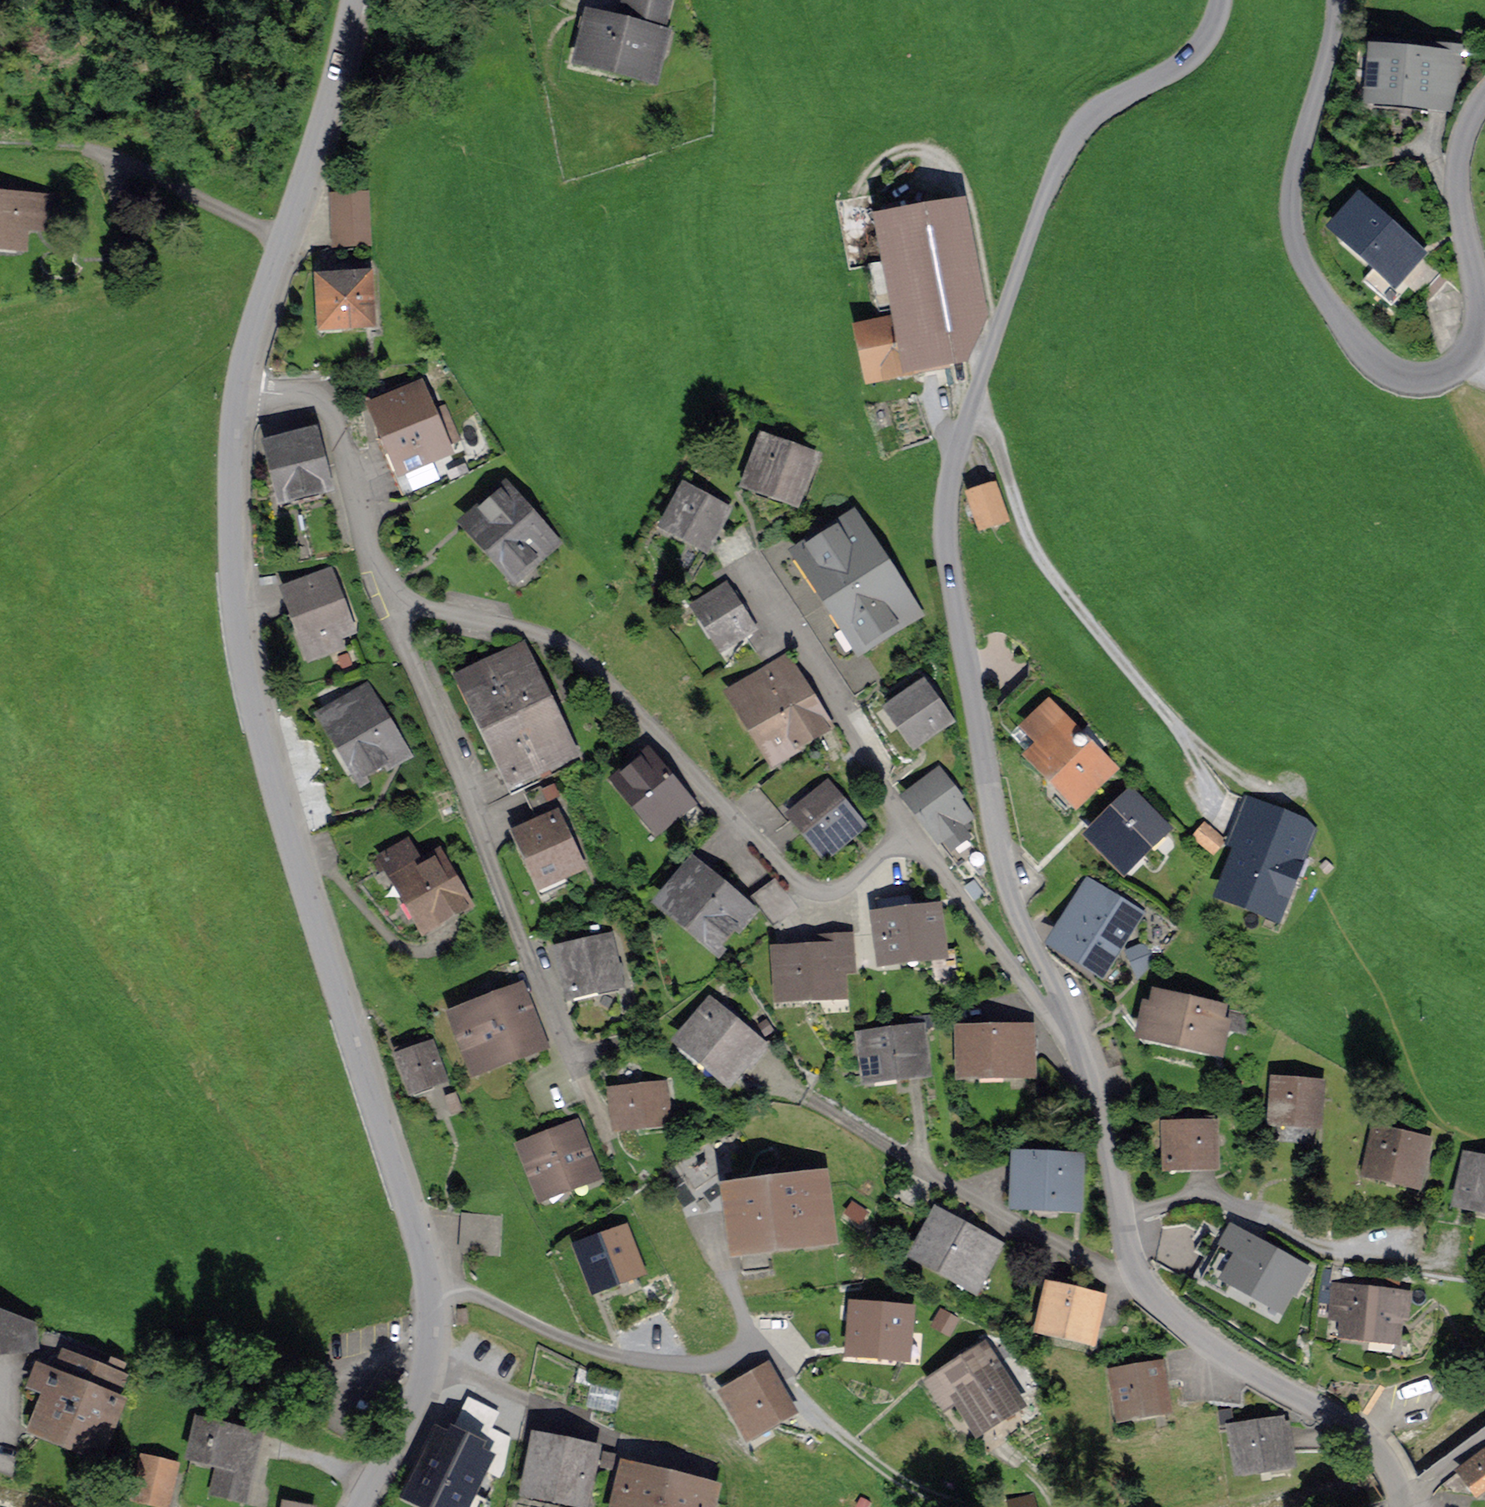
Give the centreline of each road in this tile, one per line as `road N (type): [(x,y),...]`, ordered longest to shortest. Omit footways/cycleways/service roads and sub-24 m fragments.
road 1 (residential): [(1091,1065),(1004,885),(954,594),(948,490),(1066,150),(1090,117),(1192,57),(1213,30),(1221,0)]
road 2 (unclassified): [(357,1506),(434,1357),(430,1278),(249,670),(232,470),(241,388)]
road 3 (residential): [(1338,0),(1292,190),(1297,244),(1322,295),(1364,348),(1404,376),(1448,371),(1477,329),(1478,282),(1457,165),(1484,95)]
road 4 (residential): [(391,599),(519,624),(582,656),(817,893),(836,893),(910,828)]
road 5 (residential): [(1382,1451),(1364,1432),(1185,1326),(1141,1282),(1091,1065)]
road 6 (residential): [(391,599),(579,1073)]
road 7 (unclassified): [(241,388),(353,0)]
road 8 (residential): [(910,828),(751,560)]
road 9 (residential): [(910,828),(1091,1065)]
road 10 (residential): [(241,388),(293,389),(328,404),(391,599)]

